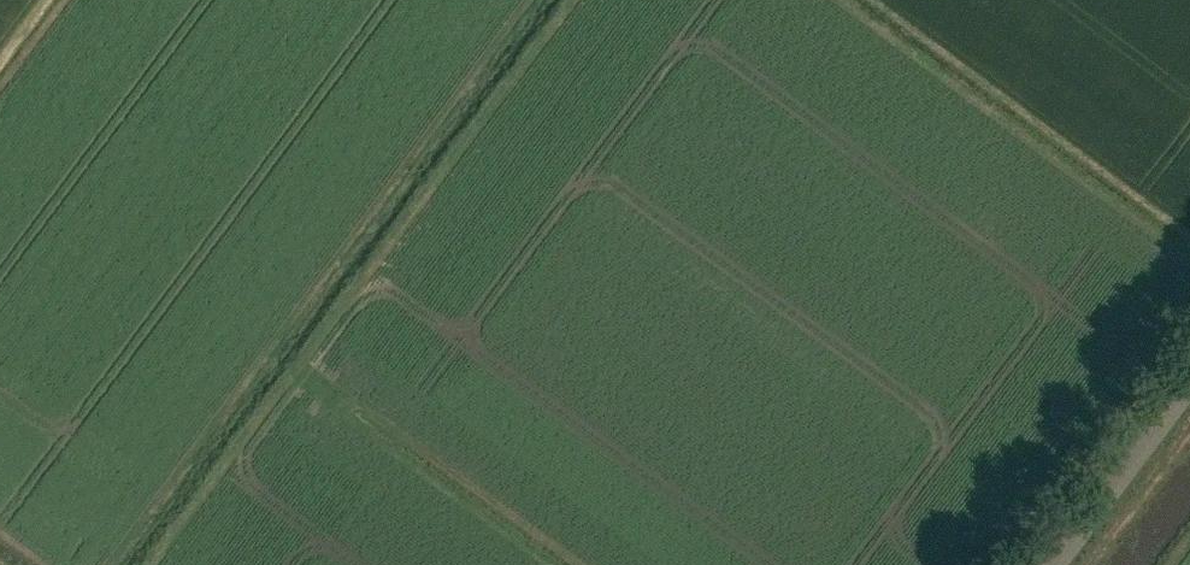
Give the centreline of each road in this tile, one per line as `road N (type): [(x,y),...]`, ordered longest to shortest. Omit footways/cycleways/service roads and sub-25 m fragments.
road 1 (unclassified): [(1055,564),(1189,384)]

